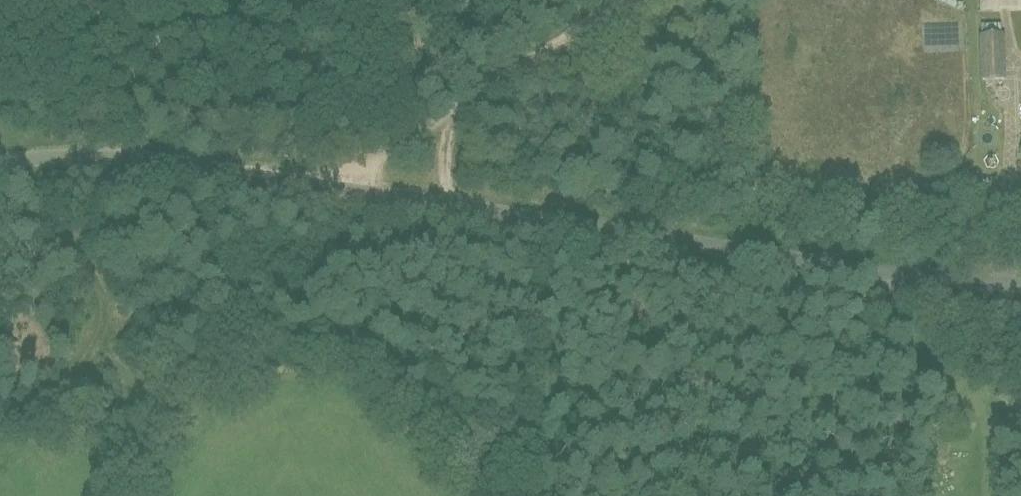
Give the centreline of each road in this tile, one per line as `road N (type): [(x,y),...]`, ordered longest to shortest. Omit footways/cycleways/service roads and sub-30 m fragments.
road 1 (unclassified): [(1020,284),(782,256),(177,162),(70,156),(0,162)]
road 2 (track): [(605,0),(377,156),(350,189)]
road 3 (track): [(619,231),(599,369),(561,495)]
road 4 (track): [(893,271),(891,297),(905,331),(976,408),(993,495)]

